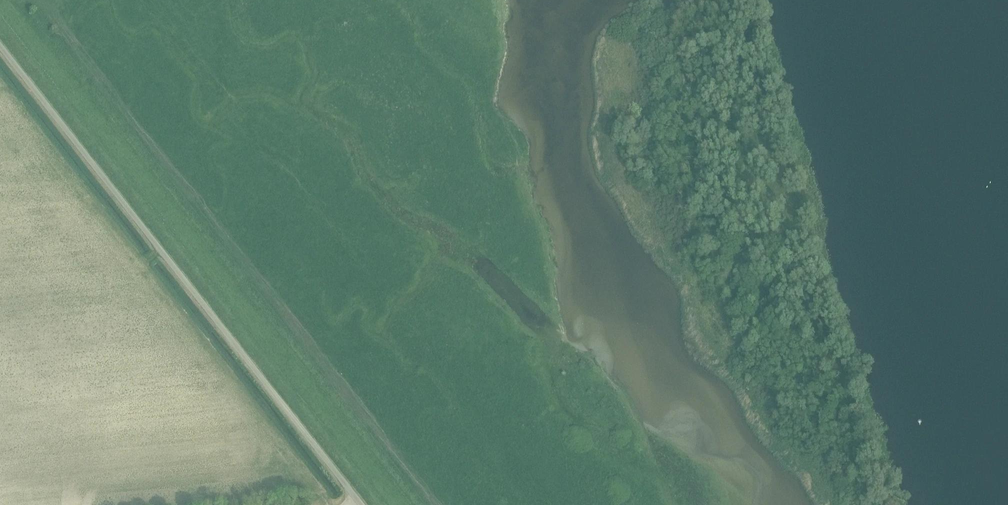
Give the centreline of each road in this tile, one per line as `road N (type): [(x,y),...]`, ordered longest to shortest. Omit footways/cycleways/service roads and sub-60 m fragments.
road 1 (track): [(0,16),(388,504)]
road 2 (unclassified): [(361,504),(0,47)]

